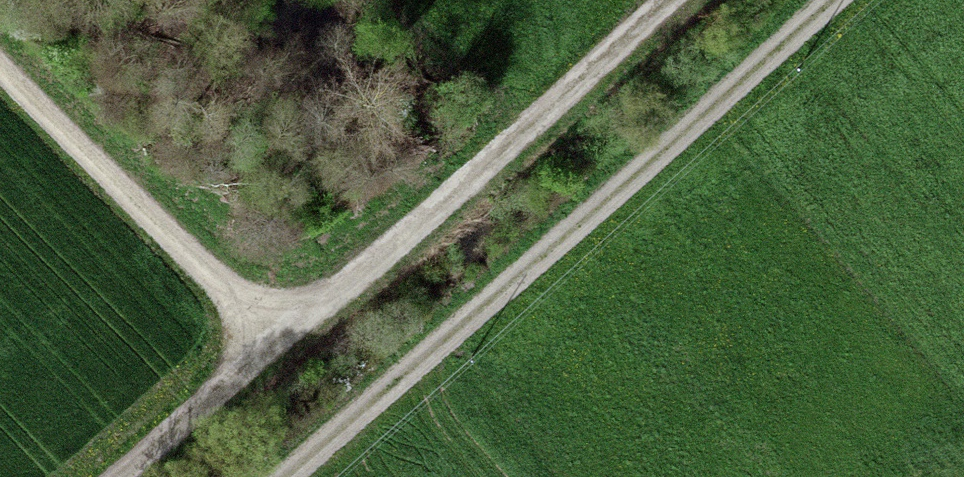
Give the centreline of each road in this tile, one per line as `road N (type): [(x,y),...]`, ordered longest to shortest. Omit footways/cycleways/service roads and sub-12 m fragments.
road 1 (track): [(672,0),(122,476)]
road 2 (track): [(319,476),(851,0)]
road 3 (track): [(279,342),(0,65)]

